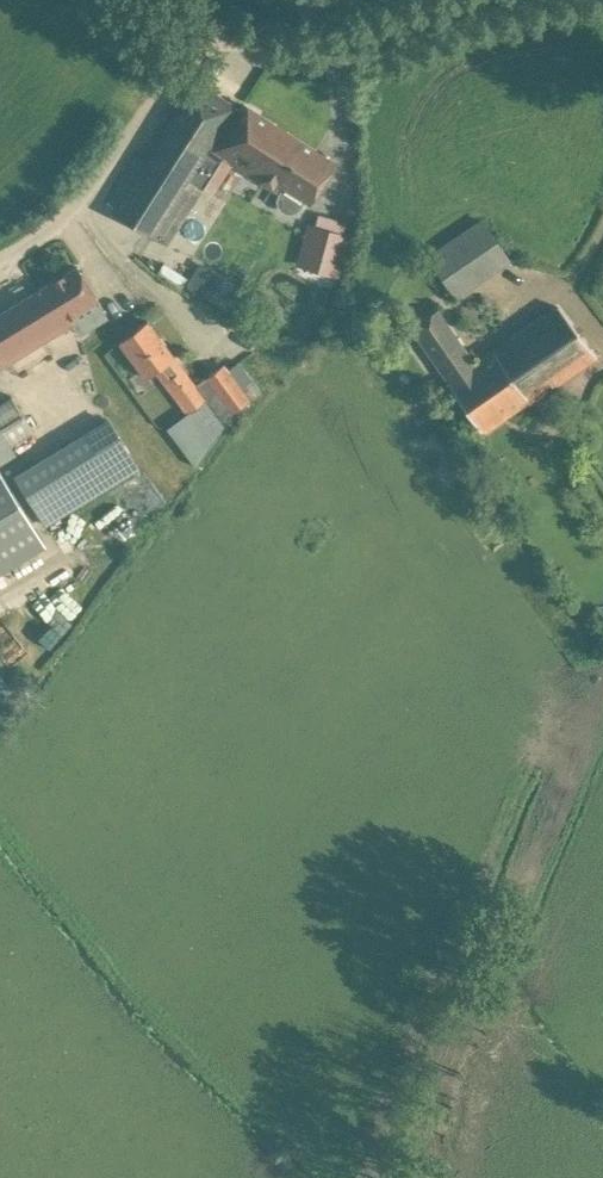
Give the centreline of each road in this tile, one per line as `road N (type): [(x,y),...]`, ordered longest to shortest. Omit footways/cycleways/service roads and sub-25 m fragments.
road 1 (residential): [(0,260),(60,218),(206,34)]
road 2 (unclassified): [(444,0),(311,37),(206,34)]

